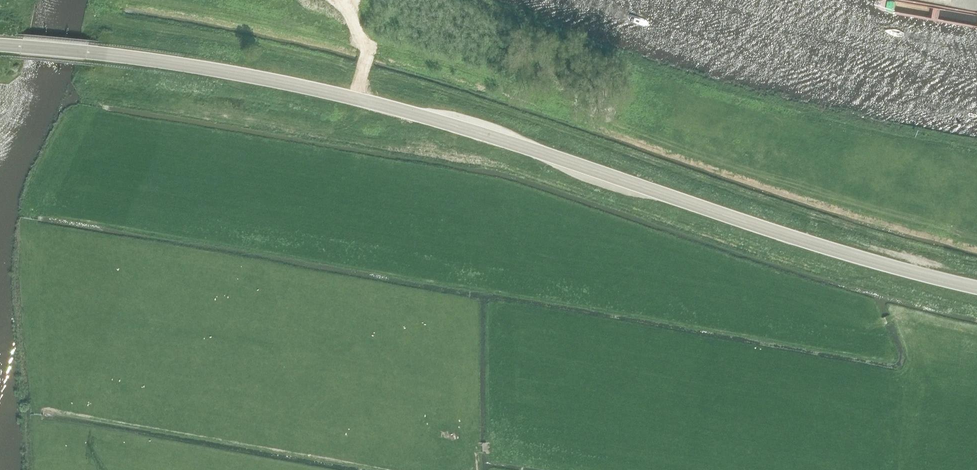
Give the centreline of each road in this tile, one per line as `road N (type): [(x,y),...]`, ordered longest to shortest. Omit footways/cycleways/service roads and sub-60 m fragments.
road 1 (unclassified): [(976,288),(377,103),(173,63),(0,46)]

